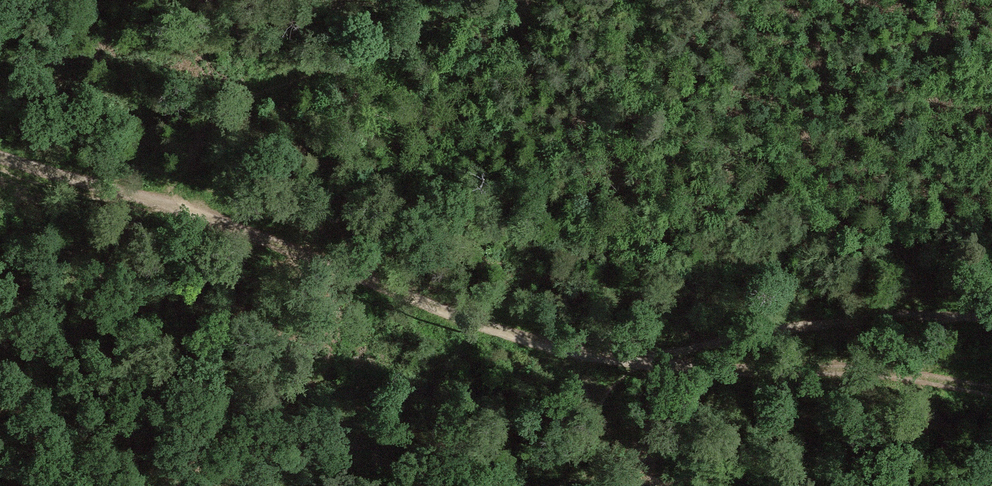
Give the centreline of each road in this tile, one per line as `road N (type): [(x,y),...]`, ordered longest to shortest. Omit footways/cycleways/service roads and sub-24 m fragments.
road 1 (track): [(991,426),(458,308),(171,211),(0,170)]
road 2 (track): [(553,325),(778,318),(991,328)]
road 3 (track): [(171,211),(195,139),(236,104),(393,48),(481,0)]

